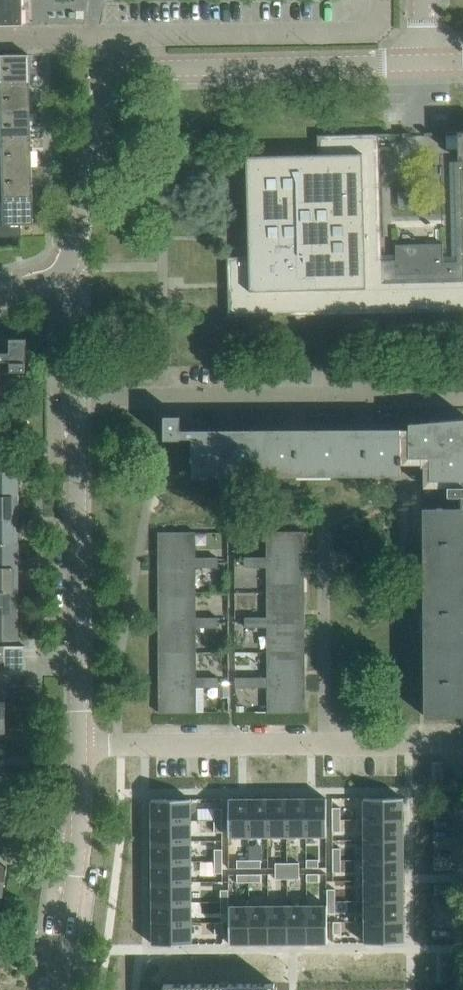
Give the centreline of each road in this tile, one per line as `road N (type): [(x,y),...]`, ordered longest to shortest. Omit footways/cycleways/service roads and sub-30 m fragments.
road 1 (residential): [(63,275),(76,254),(108,90),(129,67),(422,62)]
road 2 (residential): [(462,400),(74,392)]
road 3 (residential): [(462,745),(80,743)]
road 4 (residential): [(80,743),(74,392)]
road 5 (residential): [(57,989),(79,836)]

